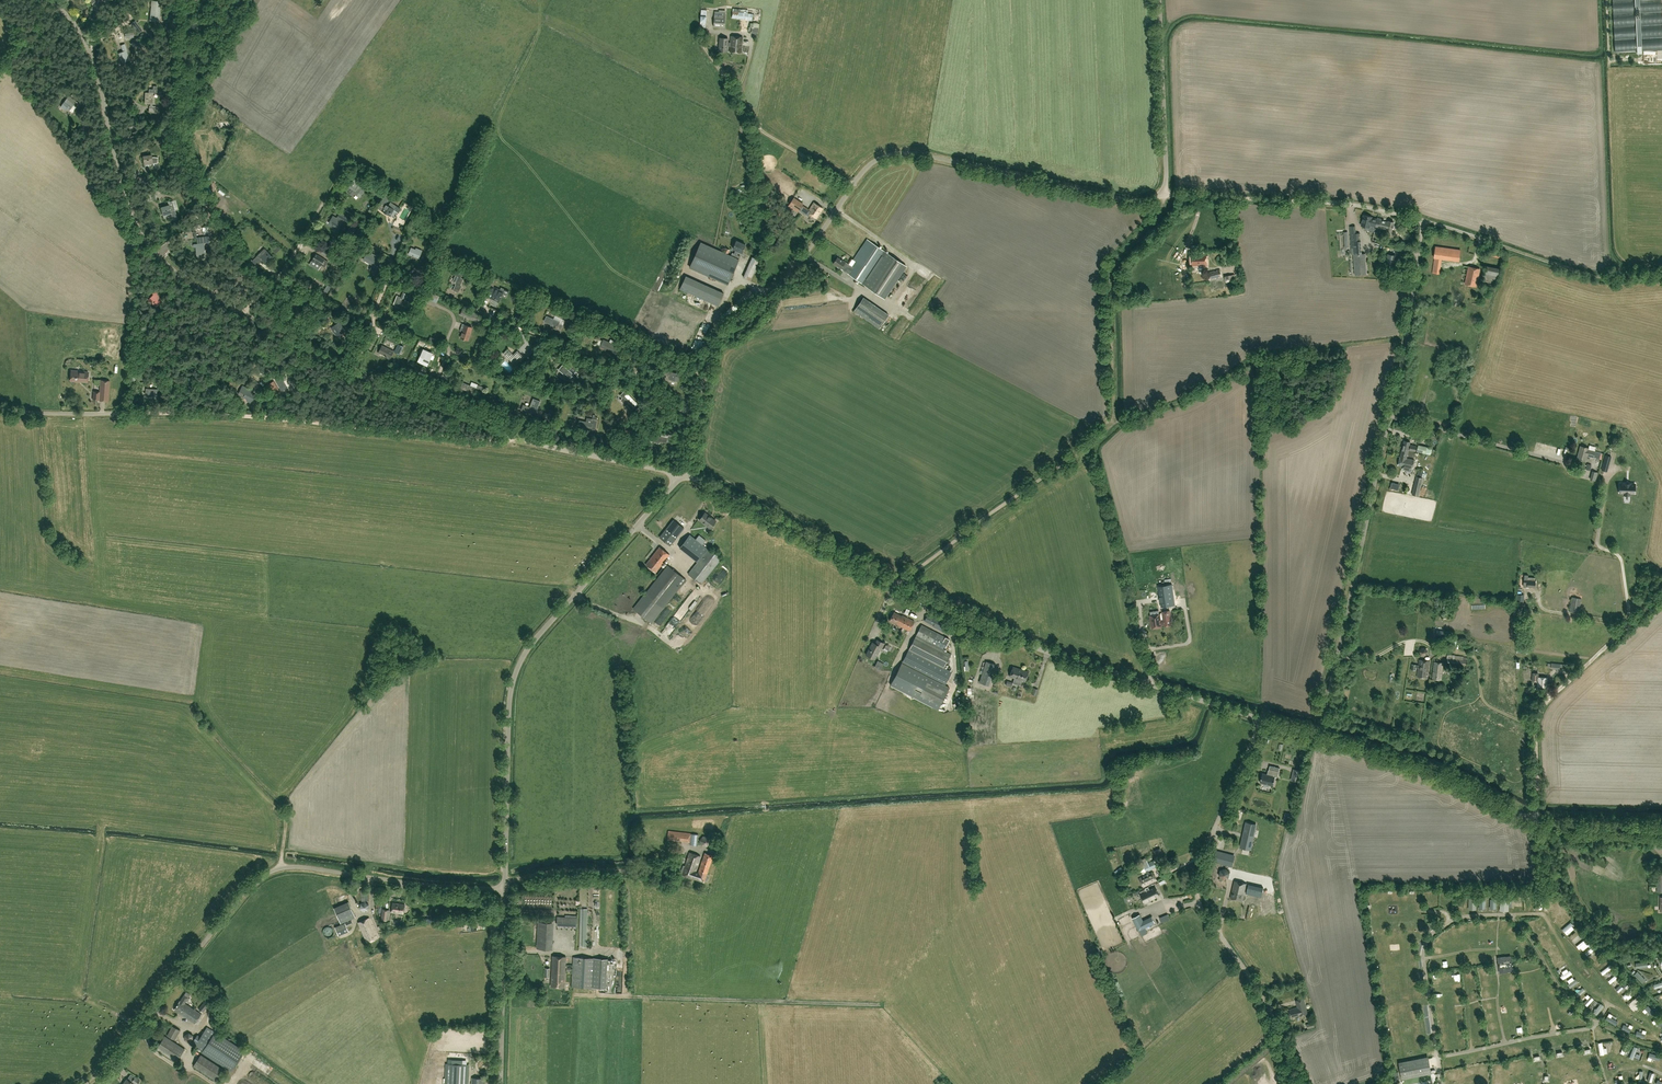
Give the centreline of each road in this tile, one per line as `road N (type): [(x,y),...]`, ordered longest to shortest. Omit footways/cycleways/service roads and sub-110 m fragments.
road 1 (unclassified): [(682,475),(718,336),(808,251),(882,156),(914,152),(1126,199),(1158,196),(1166,173),(1162,0)]
road 2 (unclassified): [(682,475),(507,434),(337,364),(185,281),(130,212),(93,55),(49,0)]
road 3 (track): [(1661,274),(1579,273),(1359,207),(1162,191),(1161,209),(1112,268),(1112,420)]
road 4 (unclassified): [(1261,719),(1005,636),(682,475)]
road 5 (unclassified): [(1316,736),(1399,377),(1423,221)]
road 6 (unclassified): [(85,1083),(271,872),(297,867),(505,889)]
road 7 (unclassified): [(505,889),(509,713),(519,663),(682,475)]
road 8 (unclassified): [(1297,1083),(1266,1001),(1197,895),(1206,849),(1261,719)]
road 9 (track): [(514,437),(494,443),(258,417),(131,414)]
road 10 (track): [(427,403),(448,357),(479,357),(495,319),(637,374),(670,406),(698,418)]
road 11 (track): [(1112,420),(1187,400),(1268,353),(1406,340)]
road 12 (track): [(1537,821),(1540,711),(1661,595)]
road 13 (track): [(1112,420),(901,584)]
road 14 (unclassified): [(1537,821),(1440,775),(1316,736)]
road 15 (unclassified): [(501,1083),(505,889)]
road 16 (track): [(341,177),(280,275),(244,314)]
road 17 (track): [(1644,1024),(1598,996),(1543,915)]
road 18 (unclassified): [(131,414),(0,405)]
road 19 (unclassified): [(1537,821),(1661,827)]

